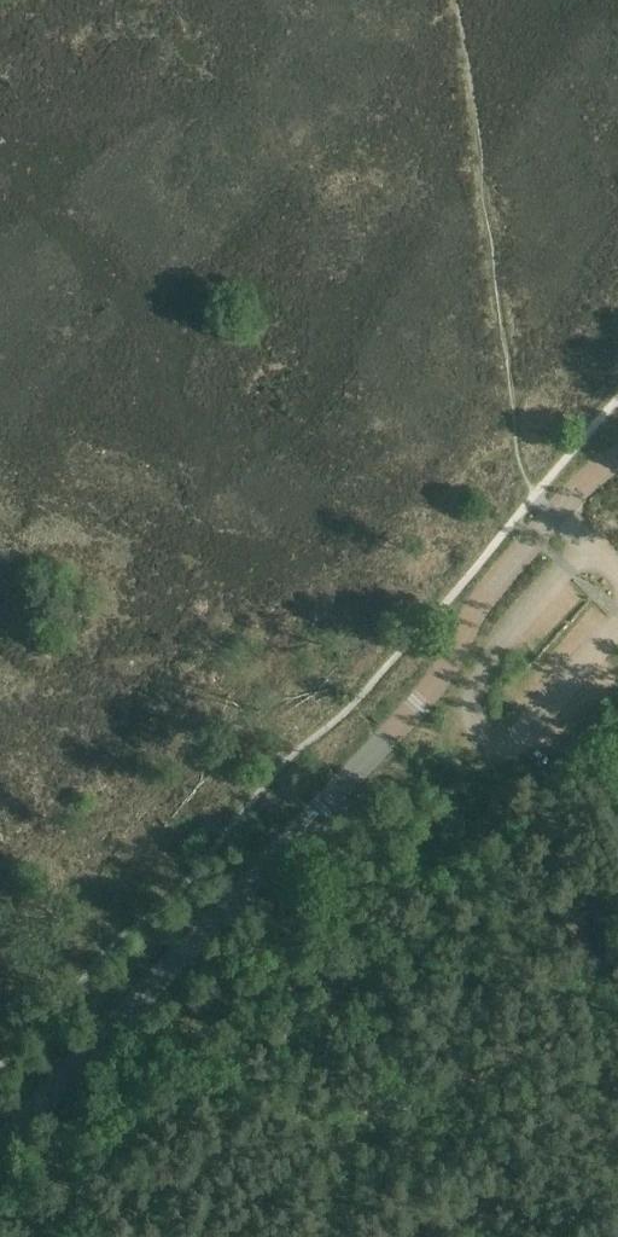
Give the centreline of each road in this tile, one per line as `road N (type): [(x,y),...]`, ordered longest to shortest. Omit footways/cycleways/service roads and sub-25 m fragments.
road 1 (tertiary): [(0,1146),(418,705),(450,664),(476,608),(587,480),(617,458)]

